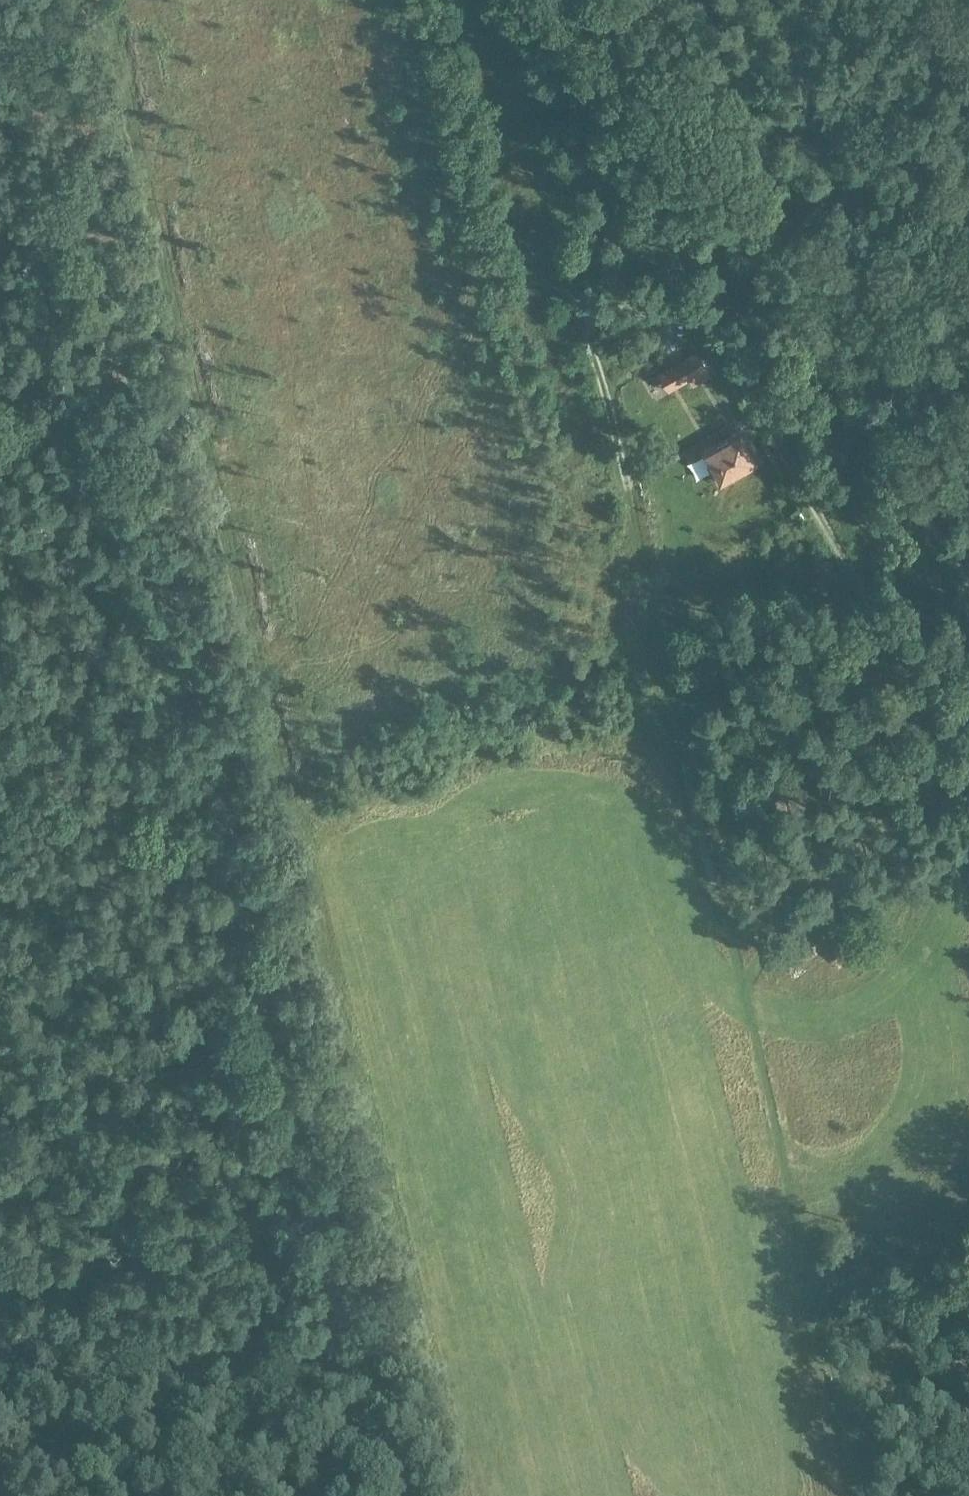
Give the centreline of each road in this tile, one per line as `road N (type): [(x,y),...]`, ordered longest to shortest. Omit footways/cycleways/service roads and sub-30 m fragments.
road 1 (track): [(542,0),(968,791)]

